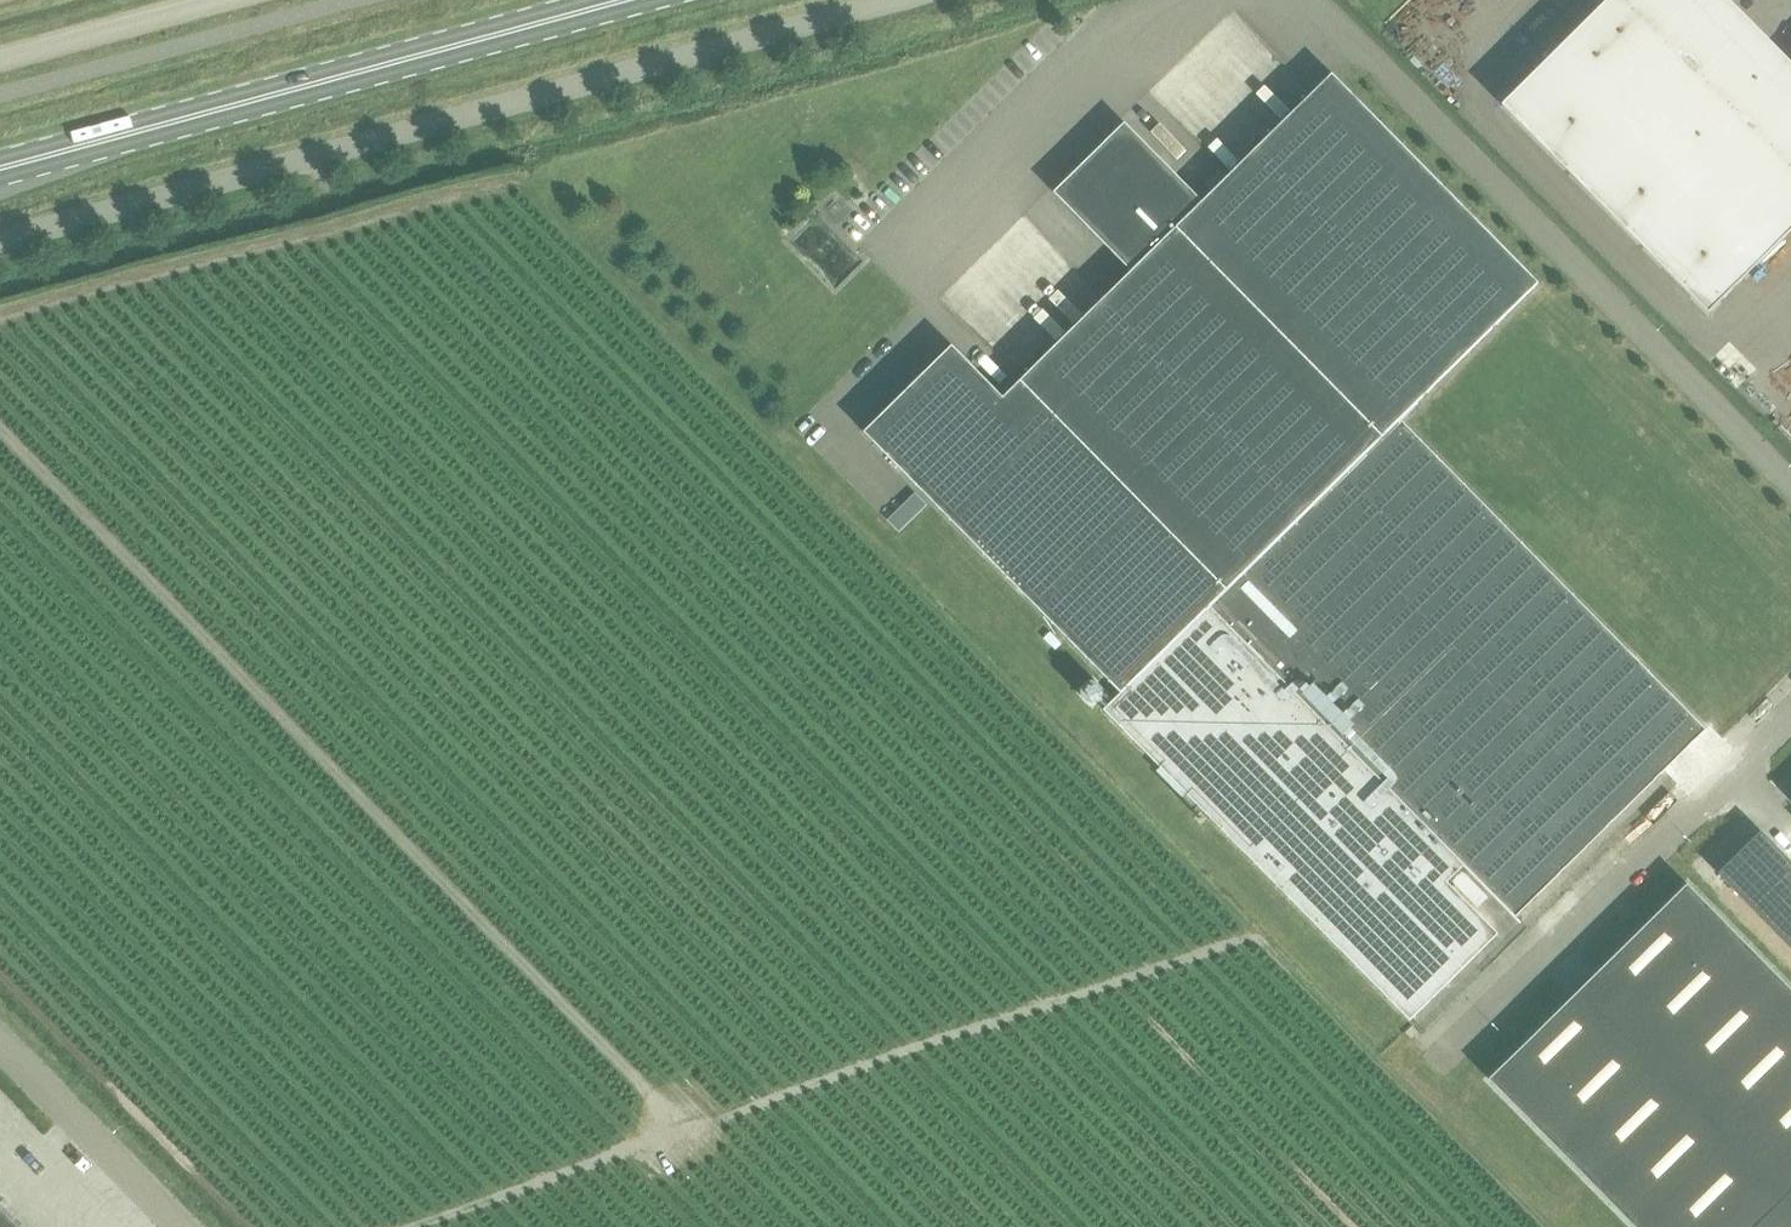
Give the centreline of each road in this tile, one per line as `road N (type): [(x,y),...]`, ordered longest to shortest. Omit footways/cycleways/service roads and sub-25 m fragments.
road 1 (unclassified): [(0,239),(889,0)]
road 2 (primary): [(0,169),(630,0)]
road 3 (unclassified): [(1790,715),(1437,1061)]
road 4 (unclassified): [(0,1033),(189,1226)]
road 5 (unclassified): [(227,0),(0,61)]

